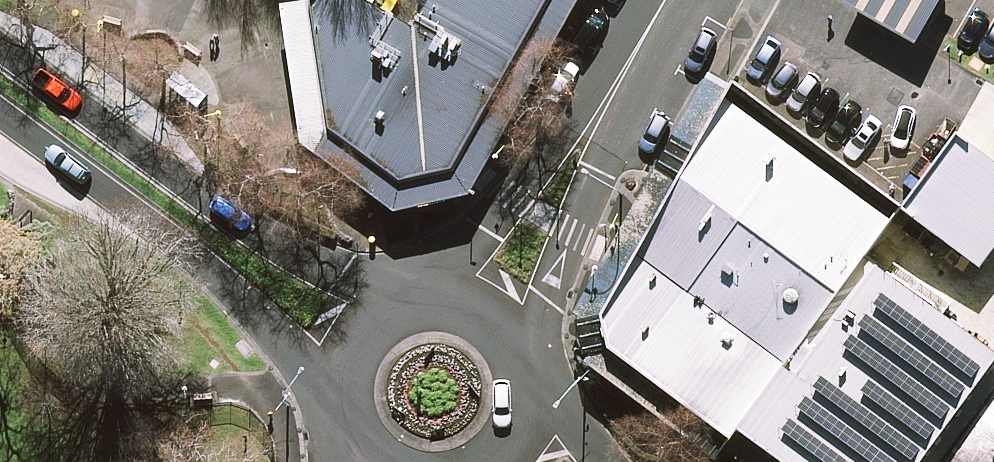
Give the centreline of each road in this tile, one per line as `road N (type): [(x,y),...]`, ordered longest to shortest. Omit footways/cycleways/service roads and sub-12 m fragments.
road 1 (tertiary): [(0,44),(232,215),(396,302)]
road 2 (tertiary): [(340,405),(197,260),(0,115)]
road 3 (residential): [(489,312),(675,0)]
road 4 (tertiary): [(489,312),(524,358),(526,415),(513,442)]
road 5 (tertiary): [(340,405),(350,344),(396,302)]

